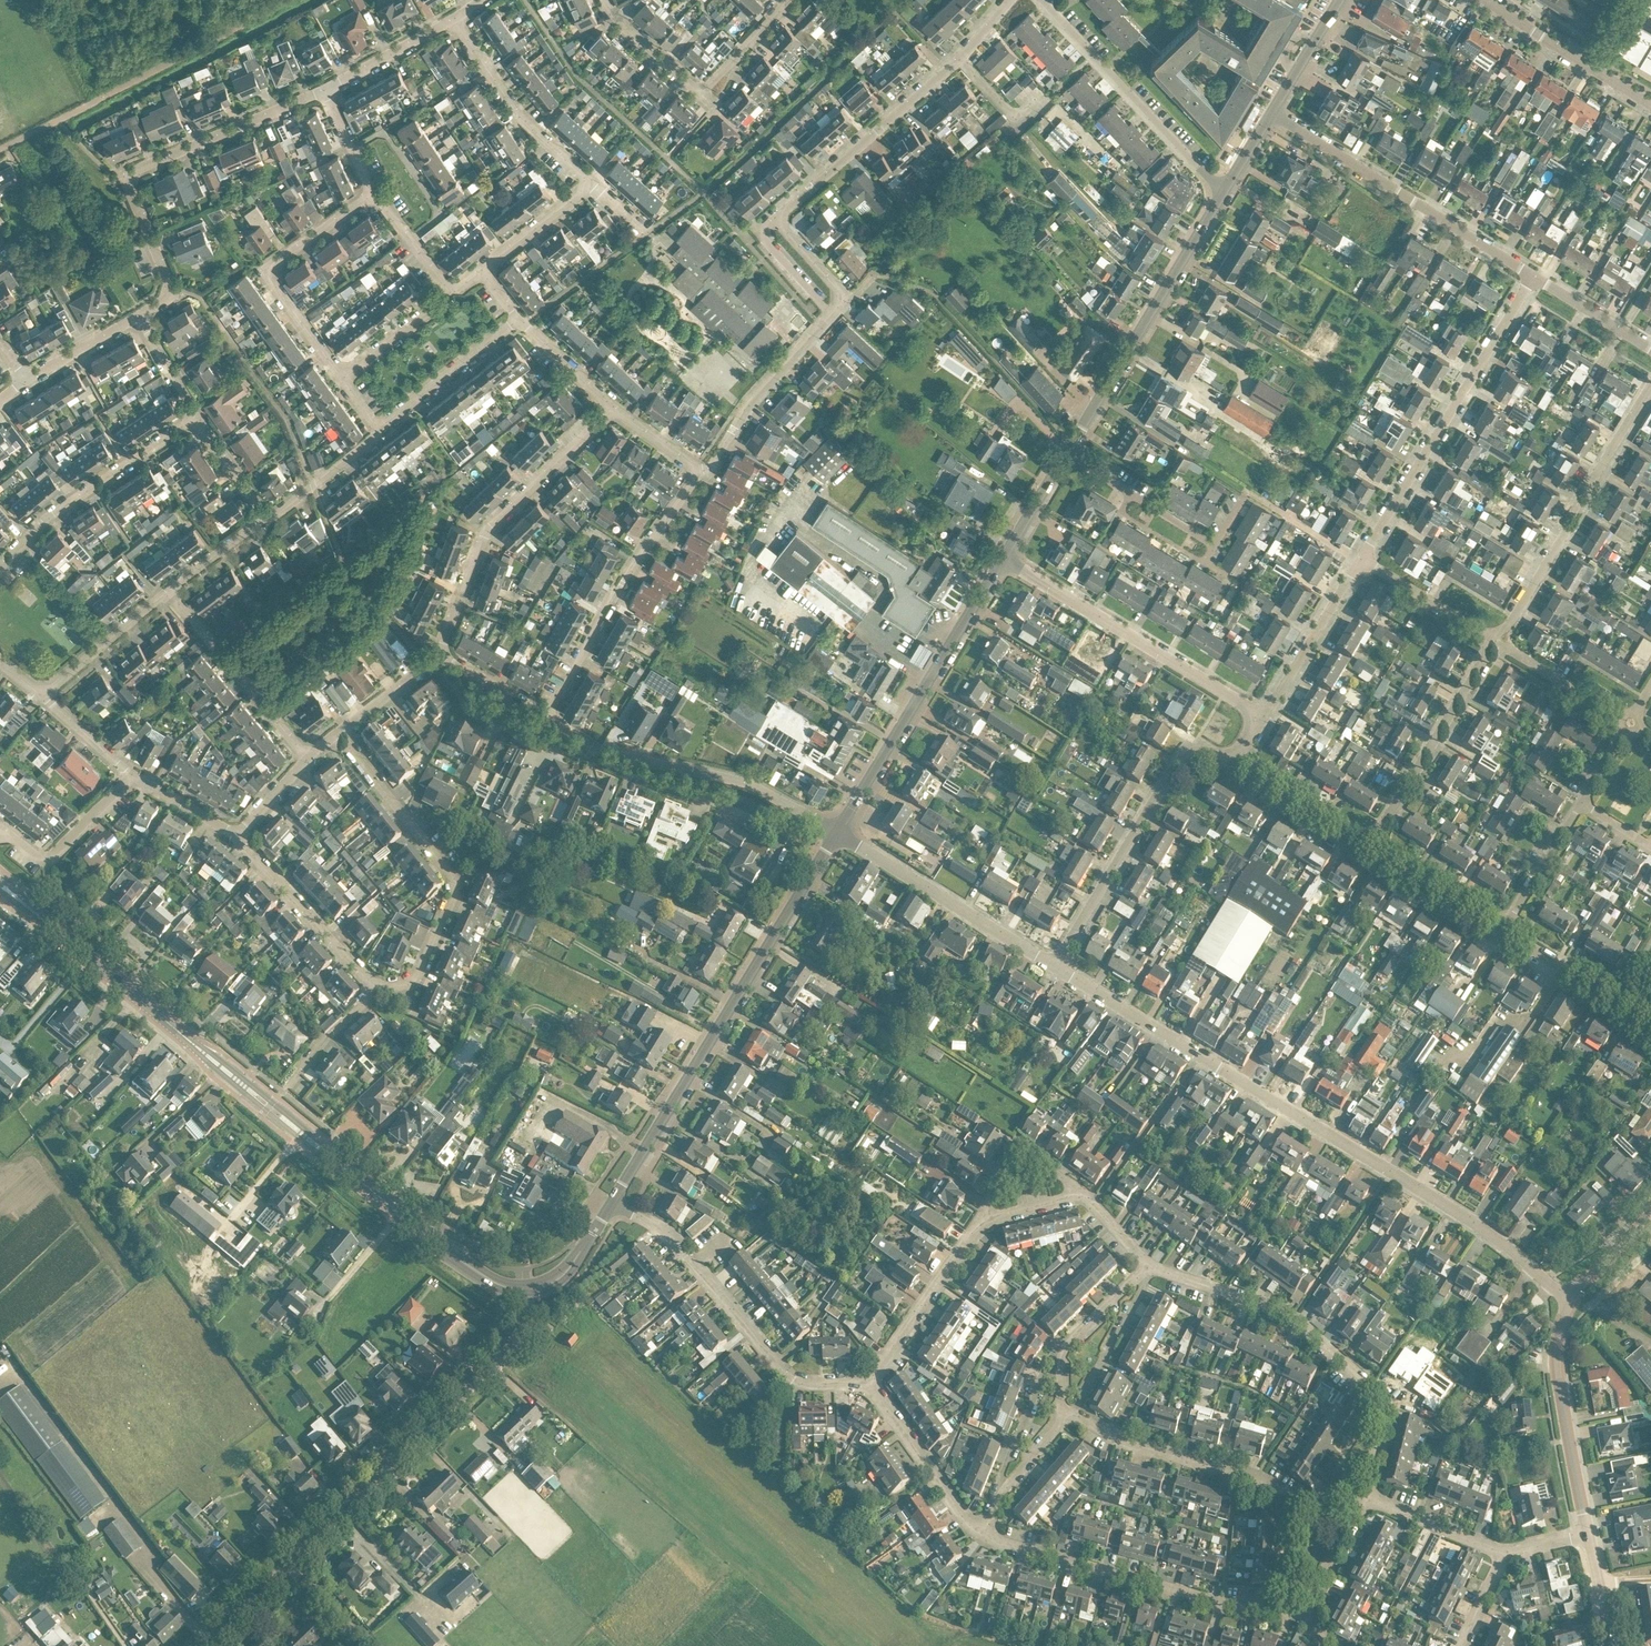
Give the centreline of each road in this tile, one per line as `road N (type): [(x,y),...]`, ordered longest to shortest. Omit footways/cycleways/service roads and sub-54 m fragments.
road 1 (residential): [(1571,1300),(1503,1243),(1055,966)]
road 2 (tertiary): [(435,1240),(14,896)]
road 3 (unclassified): [(212,1645),(512,1346),(524,1289)]
road 4 (tertiary): [(612,1202),(837,832)]
road 5 (residential): [(139,314),(172,290),(127,183),(132,171),(325,90)]
road 6 (residential): [(1364,1498),(1381,1418),(1376,1389),(1295,1319),(1148,1267)]
road 7 (residential): [(1360,560),(1534,275)]
road 8 (residential): [(869,1385),(789,1378),(661,1230),(612,1202)]
road 9 (residential): [(983,1535),(1220,1605),(1302,1616)]
road 10 (unclassified): [(0,149),(291,0)]
road 11 (residential): [(382,985),(418,971),(457,886),(338,736)]
road 12 (residential): [(775,218),(959,59),(1012,0)]
road 13 (tertiary): [(837,832),(1003,558)]
road 14 (residential): [(546,723),(597,750),(748,783),(837,832)]
road 15 (residential): [(436,658),(488,528),(614,411)]
road 16 (residential): [(1534,275),(1272,113)]
road 17 (residential): [(1264,718),(1003,558)]
road 18 (tertiary): [(1066,454),(1224,193)]
road 19 (residential): [(1344,1536),(1257,1478),(1121,1440),(1072,1414)]
road 20 (residential): [(546,723),(624,584),(702,470)]
road 21 (residential): [(1055,966),(1175,765),(1193,751),(1232,762)]
road 22 (residential): [(1494,634),(1511,622),(1650,385)]
road 23 (residential): [(1224,193),(1042,0)]
road 24 (residential): [(342,379),(271,271),(372,194)]
road 25 (residential): [(1055,966),(837,832)]
road 26 (residential): [(0,569),(49,517),(196,420)]
road 27 (tertiary): [(1588,1535),(1558,1369),(1571,1300)]
road 28 (residential): [(1369,847),(1498,646)]
road 29 (residential): [(306,759),(170,590)]
road 30 (residential): [(585,183),(525,119),(454,19)]
road 31 (residential): [(382,985),(235,840)]
road 32 (residential): [(702,470),(831,314)]
road 33 (residential): [(979,1224),(869,1385)]
road 34 (residential): [(983,1535),(869,1385)]
road 35 (residential): [(1264,718),(1360,560)]
road 36 (residential): [(380,429),(519,318)]
road 37 (residential): [(42,696),(170,590)]
road 38 (residential): [(1148,1267),(1072,1414)]
road 39 (residential): [(1084,1198),(1016,1152),(979,1224)]
road 40 (residential): [(1369,847),(1232,762)]
road 41 (residential): [(1504,931),(1369,847)]
road 42 (residential): [(1360,560),(1494,634)]
road 43 (residential): [(1507,1552),(1364,1498)]
road 44 (residential): [(1504,931),(1582,803)]
road 45 (residential): [(1061,1380),(1064,1348),(1148,1267)]
road 46 (residential): [(325,90),(454,19)]
road 47 (residential): [(265,517),(380,429)]
road 48 (residential): [(408,239),(441,214),(384,130)]
road 49 (residential): [(1498,646),(1622,717)]
road 50 (residential): [(342,379),(450,293)]
road 51 (residential): [(1650,348),(1534,275)]
road 52 (residential): [(1061,1380),(1041,1380),(1001,1473),(1006,1487)]
road 53 (residential): [(481,269),(585,183)]
road 54 (residential): [(1618,1003),(1504,931)]
road 55 (residential): [(701,94),(606,0)]
road 56 (residential): [(614,411),(519,318)]
road 57 (unclassified): [(1247,490),(1360,560)]
road 58 (residential): [(291,1081),(382,985)]
road 59 (residential): [(25,381),(139,314)]
road 60 (tertiary): [(1272,113),(1339,0)]
road 61 (residential): [(775,218),(759,232),(831,314)]
road 62 (tertiary): [(524,1289),(563,1274),(612,1202)]
road 63 (residential): [(1596,70),(1488,0)]
road 64 (residential): [(436,658),(546,723)]
road 65 (residential): [(787,0),(701,94)]
road 66 (residential): [(338,736),(436,658)]
road 67 (tertiary): [(1003,558),(1066,454)]
road 68 (residential): [(132,777),(42,696)]
road 69 (residential): [(46,862),(132,777)]
road 70 (residential): [(235,840),(132,777)]
road 71 (residential): [(170,590),(265,517)]

